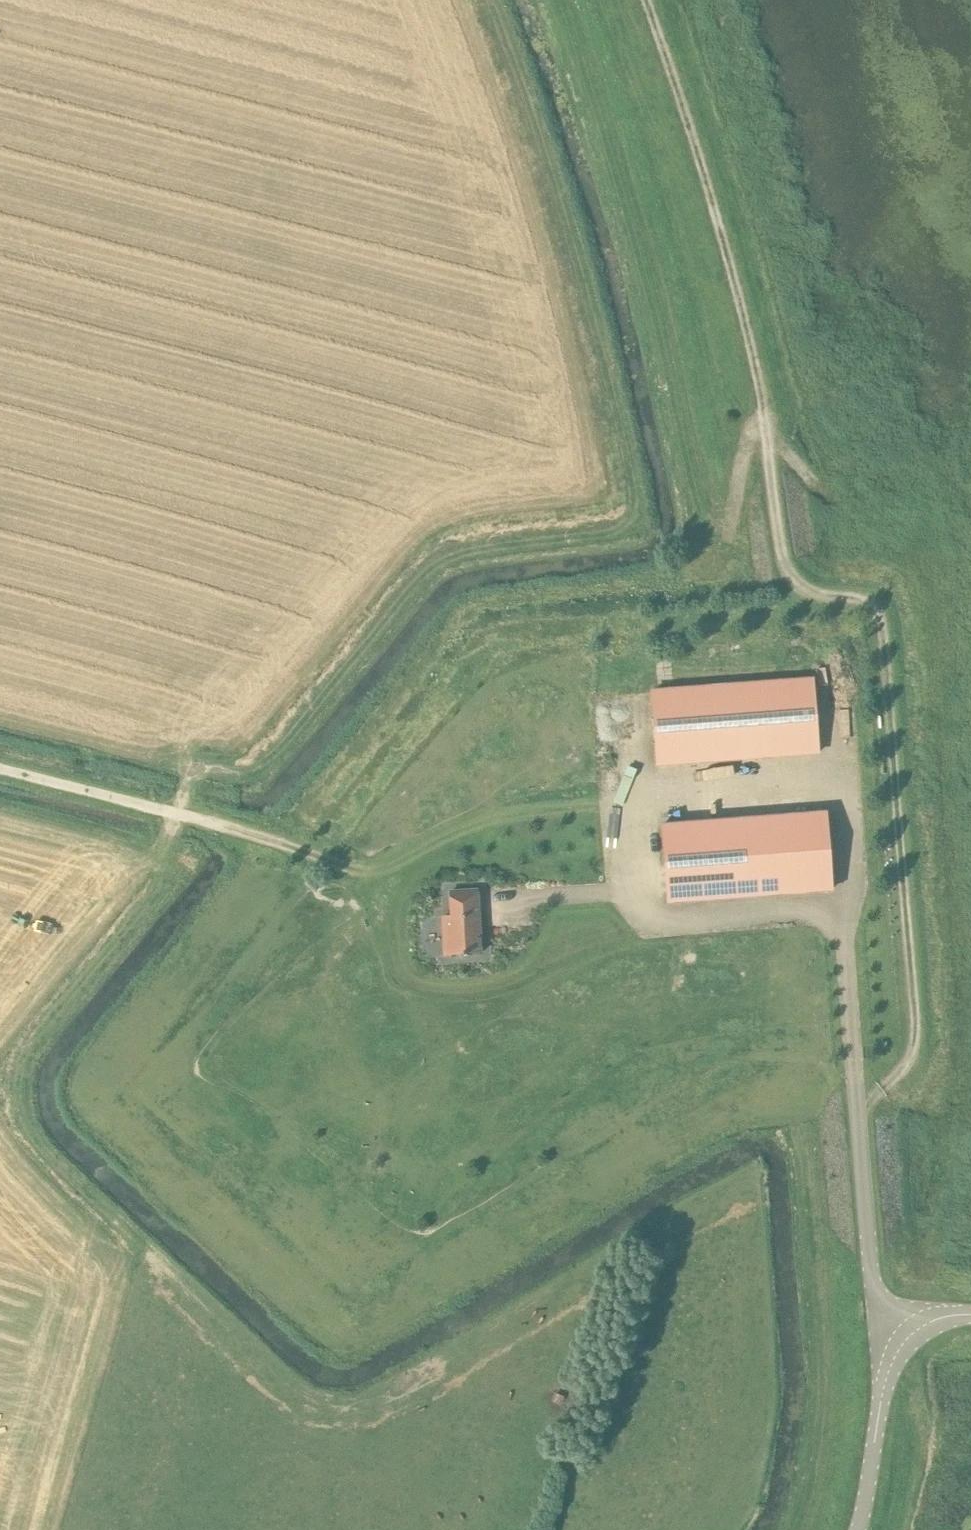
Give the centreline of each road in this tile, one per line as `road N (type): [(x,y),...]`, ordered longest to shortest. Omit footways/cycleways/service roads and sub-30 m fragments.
road 1 (track): [(643,0),(669,67),(764,400),(763,464),(792,603),(858,599),(883,635),(913,1059),(855,1071)]
road 2 (track): [(356,868),(0,769)]
road 3 (unclassified): [(855,1071),(873,1263),(900,1335)]
road 4 (unclassified): [(900,1335),(855,1529)]
road 5 (track): [(931,1453),(900,1335)]

